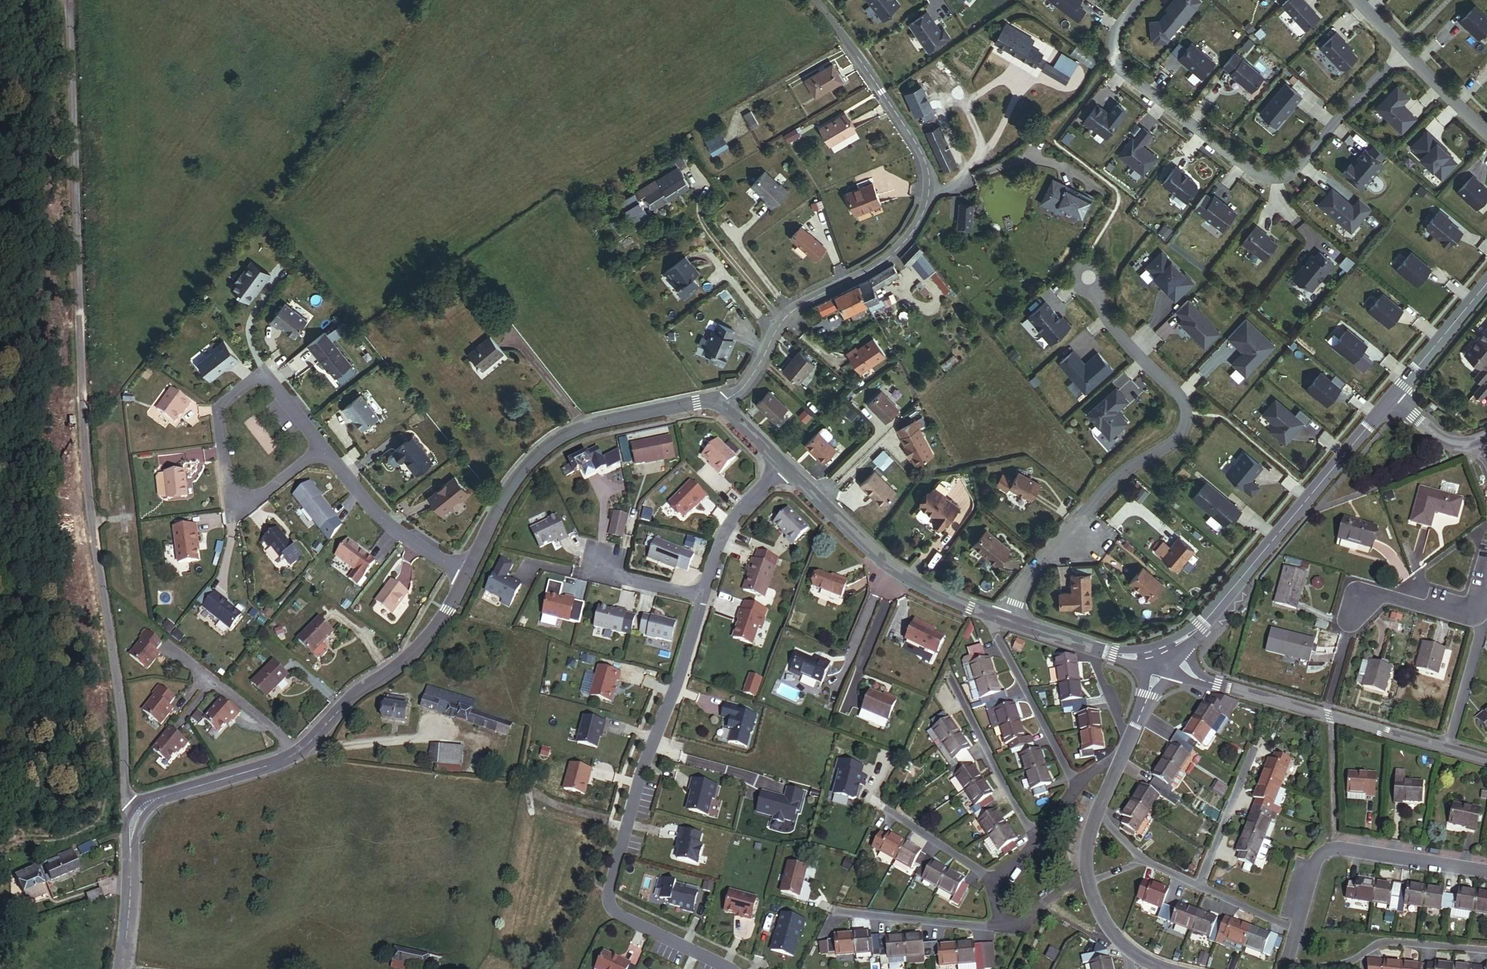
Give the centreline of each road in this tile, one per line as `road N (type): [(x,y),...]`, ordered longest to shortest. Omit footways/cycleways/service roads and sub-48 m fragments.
road 1 (unclassified): [(69,0),(83,437),(123,785),(128,804),(140,810)]
road 2 (residential): [(720,404),(748,382),(793,310),(868,272),(909,238),(929,194),(924,156),(814,0)]
road 3 (residential): [(704,595),(640,778),(608,897),(623,916),(730,968)]
road 4 (residential): [(1088,277),(1105,316),(1186,413),(1171,443),(1111,480),(1089,508),(1082,539),(1037,563),(1006,619)]
road 5 (residential): [(1141,0),(1114,33),(1113,59),(1263,175),(1295,166),(1404,49)]
road 6 (residential): [(1169,647),(1206,619),(1391,397)]
road 7 (residential): [(468,572),(519,473),(558,438),(600,421),(720,404)]
road 8 (residential): [(324,454),(264,371),(218,407),(226,483),(248,500),(258,497)]
road 9 (residential): [(783,465),(885,563),(994,615)]
road 10 (residential): [(300,750),(351,698),(410,656),(468,572)]
road 11 (residential): [(1295,929),(1316,860),(1328,850),(1486,872)]
road 12 (residential): [(1482,619),(1373,597),(1357,615),(1331,717)]
road 13 (residential): [(1486,952),(1388,944),(1356,963),(1292,968)]
road 14 (residential): [(1077,785),(994,615)]
road 15 (residential): [(468,572),(399,530),(324,454)]
road 16 (residential): [(1037,844),(951,679)]
road 17 (residential): [(1169,647),(1201,680),(1331,717)]
road 18 (residential): [(140,810),(300,750)]
road 19 (residential): [(1006,925),(837,913)]
road 20 (residential): [(122,968),(133,822),(140,810)]
road 21 (residential): [(783,465),(733,519),(704,595)]
road 22 (residential): [(300,750),(179,657)]
road 23 (residential): [(1201,888),(1257,749)]
road 24 (residential): [(1391,397),(1486,283)]
road 25 (residential): [(1482,619),(1448,750)]
road 26 (residential): [(1003,887),(890,813)]
road 27 (residential): [(1331,717),(1448,750)]

